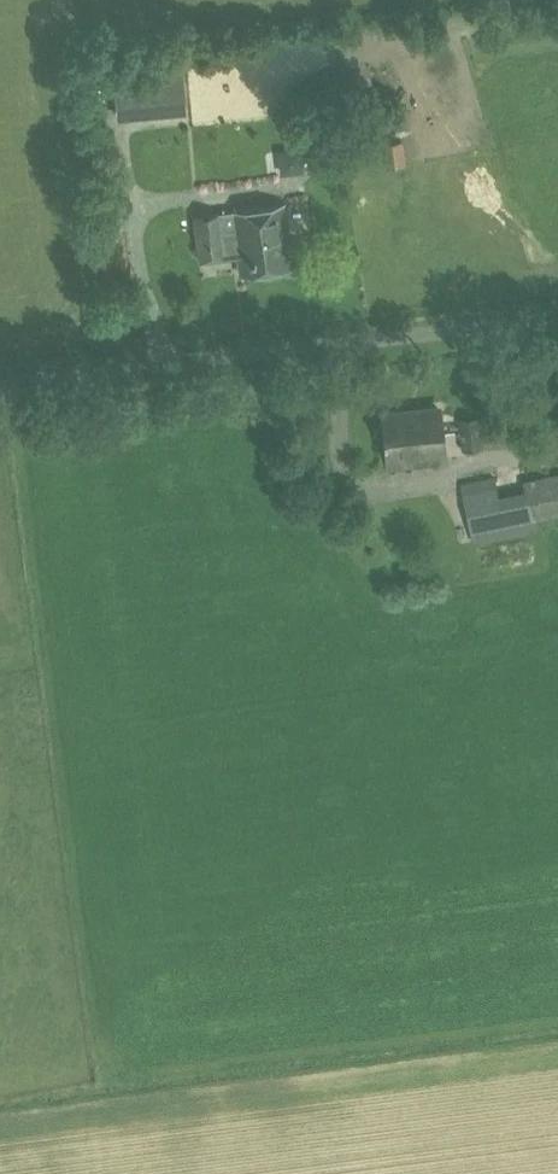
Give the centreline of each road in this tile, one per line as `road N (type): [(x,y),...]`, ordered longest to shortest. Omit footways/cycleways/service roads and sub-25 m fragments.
road 1 (unclassified): [(0,396),(557,328)]

